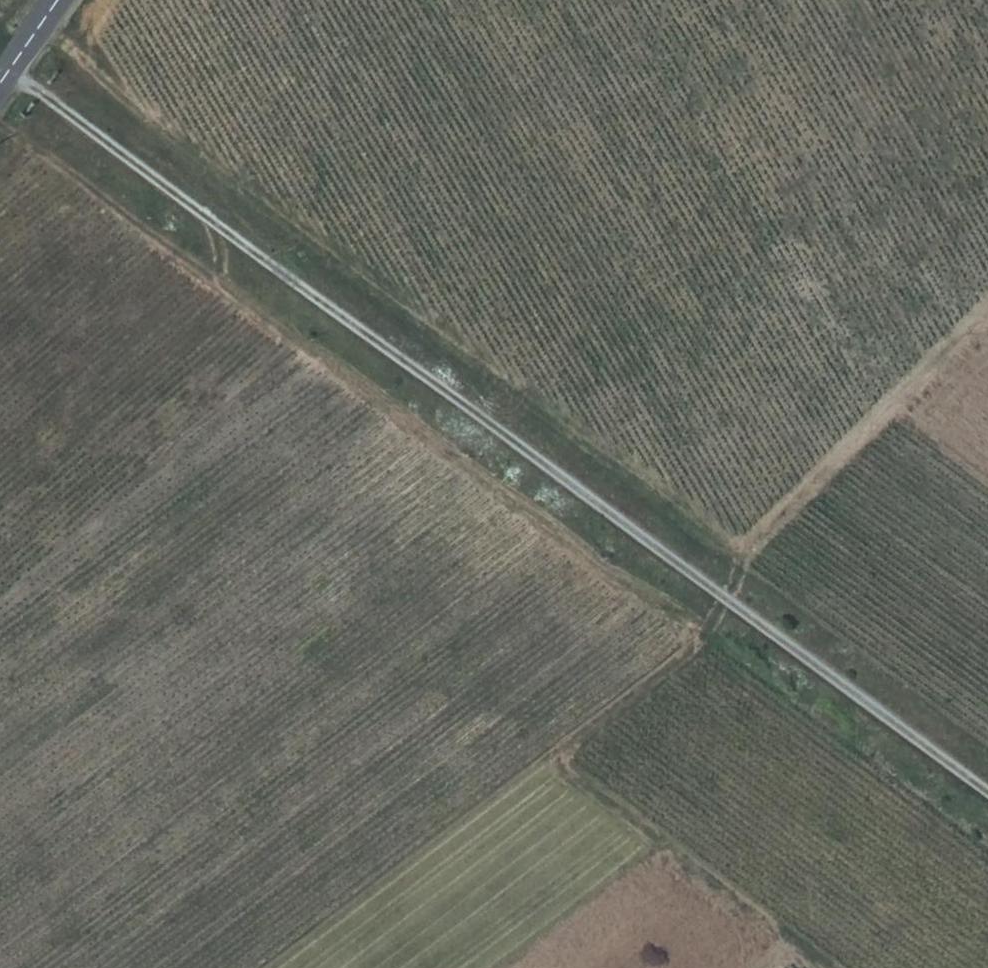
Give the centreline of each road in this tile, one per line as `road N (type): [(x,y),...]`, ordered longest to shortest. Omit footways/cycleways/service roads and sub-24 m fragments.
road 1 (track): [(987,794),(9,75)]

